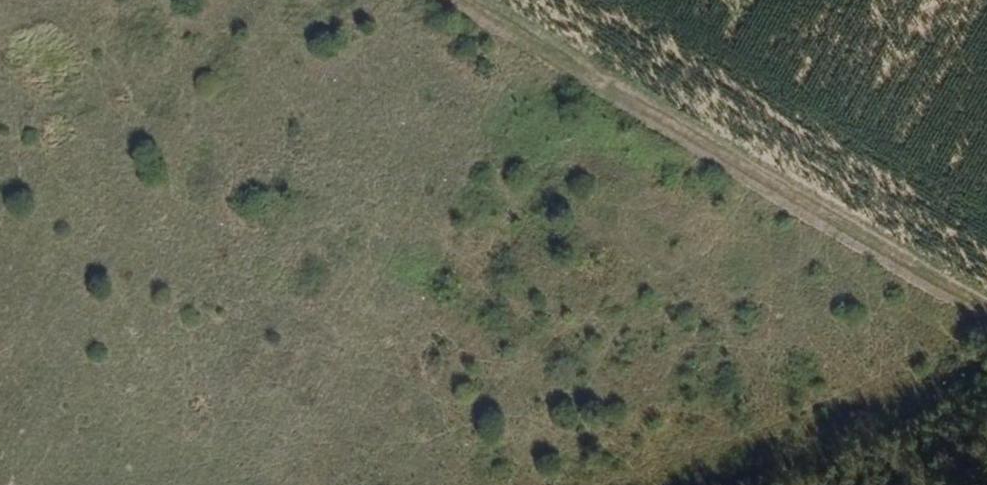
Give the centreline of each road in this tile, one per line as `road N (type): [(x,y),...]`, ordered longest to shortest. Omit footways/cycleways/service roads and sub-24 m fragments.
road 1 (track): [(471,0),(986,300)]

